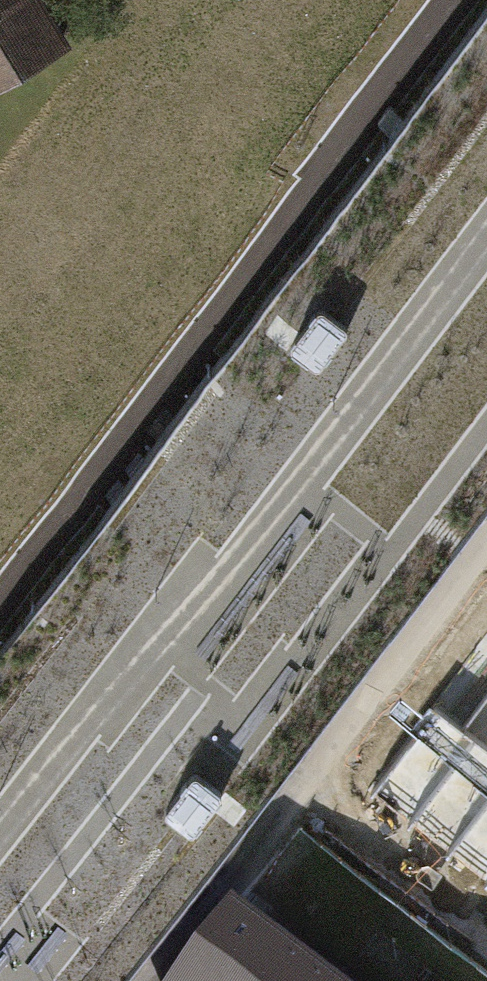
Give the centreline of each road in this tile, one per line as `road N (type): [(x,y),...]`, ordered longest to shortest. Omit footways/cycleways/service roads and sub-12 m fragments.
road 1 (motorway): [(486,163),(0,786)]
road 2 (motorway): [(0,959),(315,572),(486,344)]

